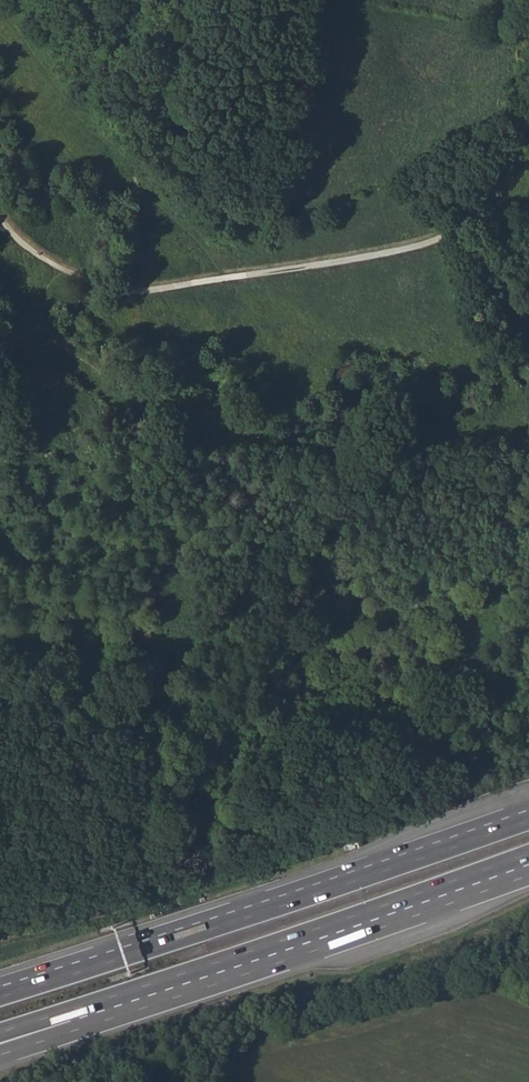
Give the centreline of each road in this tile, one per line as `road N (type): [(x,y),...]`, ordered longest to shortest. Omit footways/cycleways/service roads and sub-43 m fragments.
road 1 (motorway): [(528,819),(0,997)]
road 2 (track): [(528,765),(232,876),(0,940)]
road 3 (motorway): [(88,1016),(528,865)]
road 4 (track): [(528,165),(454,236),(420,250),(124,292)]

